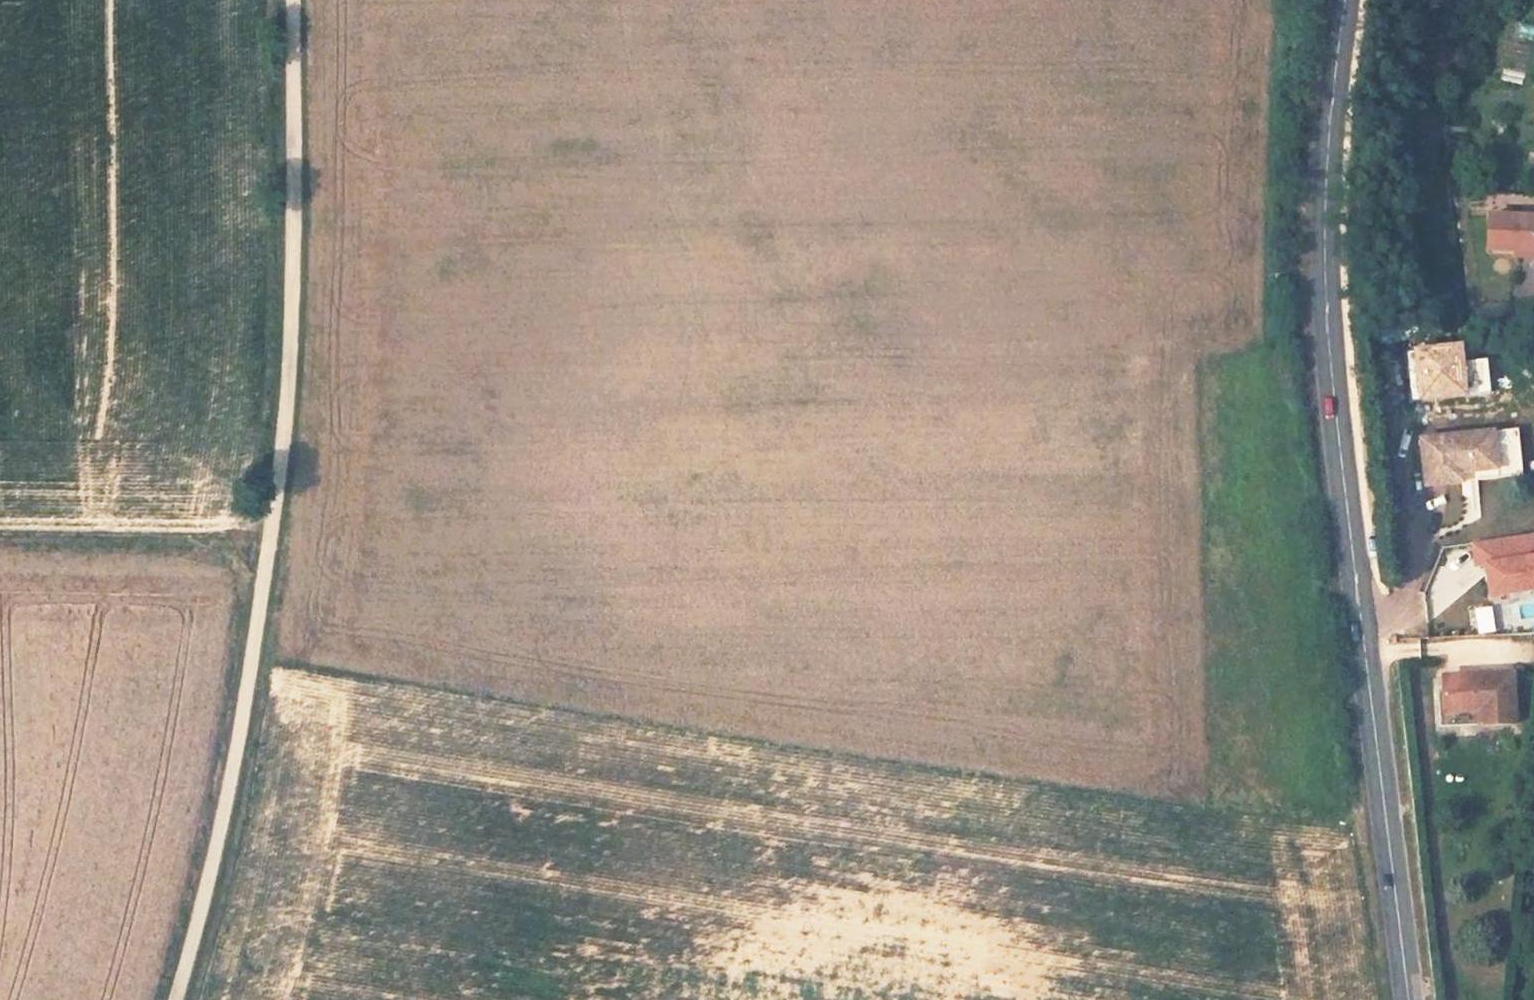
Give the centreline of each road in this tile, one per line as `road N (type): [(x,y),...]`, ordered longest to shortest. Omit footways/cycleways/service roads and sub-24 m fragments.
road 1 (track): [(291,0),(290,318),(275,511),(229,787),(177,999)]
road 2 (tertiary): [(1408,999),(1330,364),(1324,210),(1344,0)]

